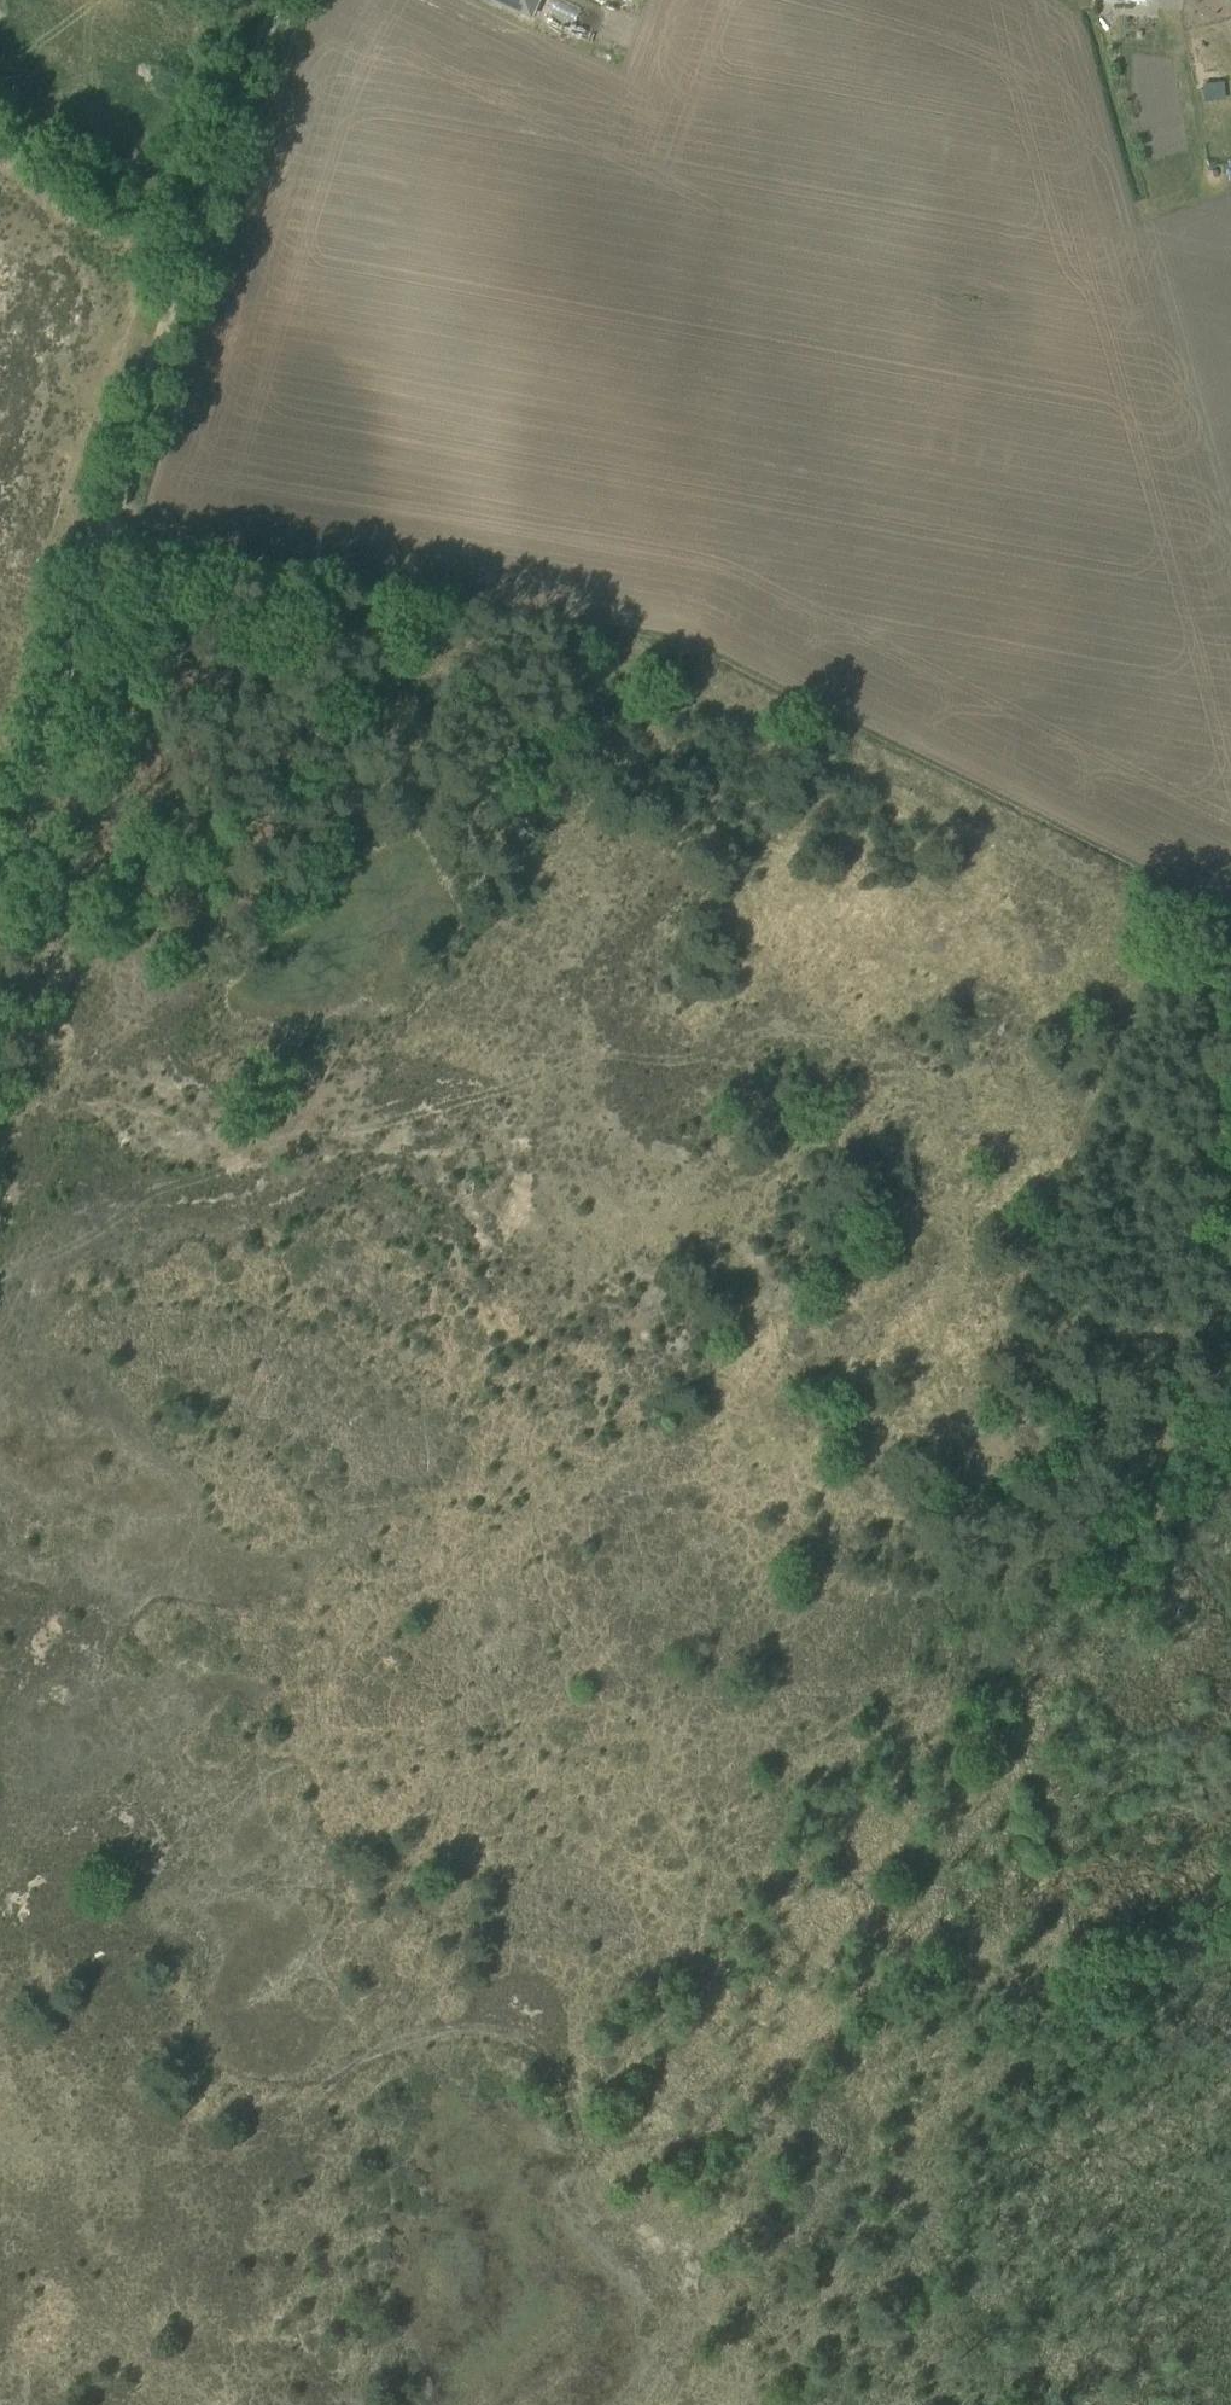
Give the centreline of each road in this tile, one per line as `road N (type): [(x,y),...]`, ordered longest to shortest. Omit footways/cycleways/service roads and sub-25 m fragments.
road 1 (track): [(0,902),(206,193),(279,0)]

